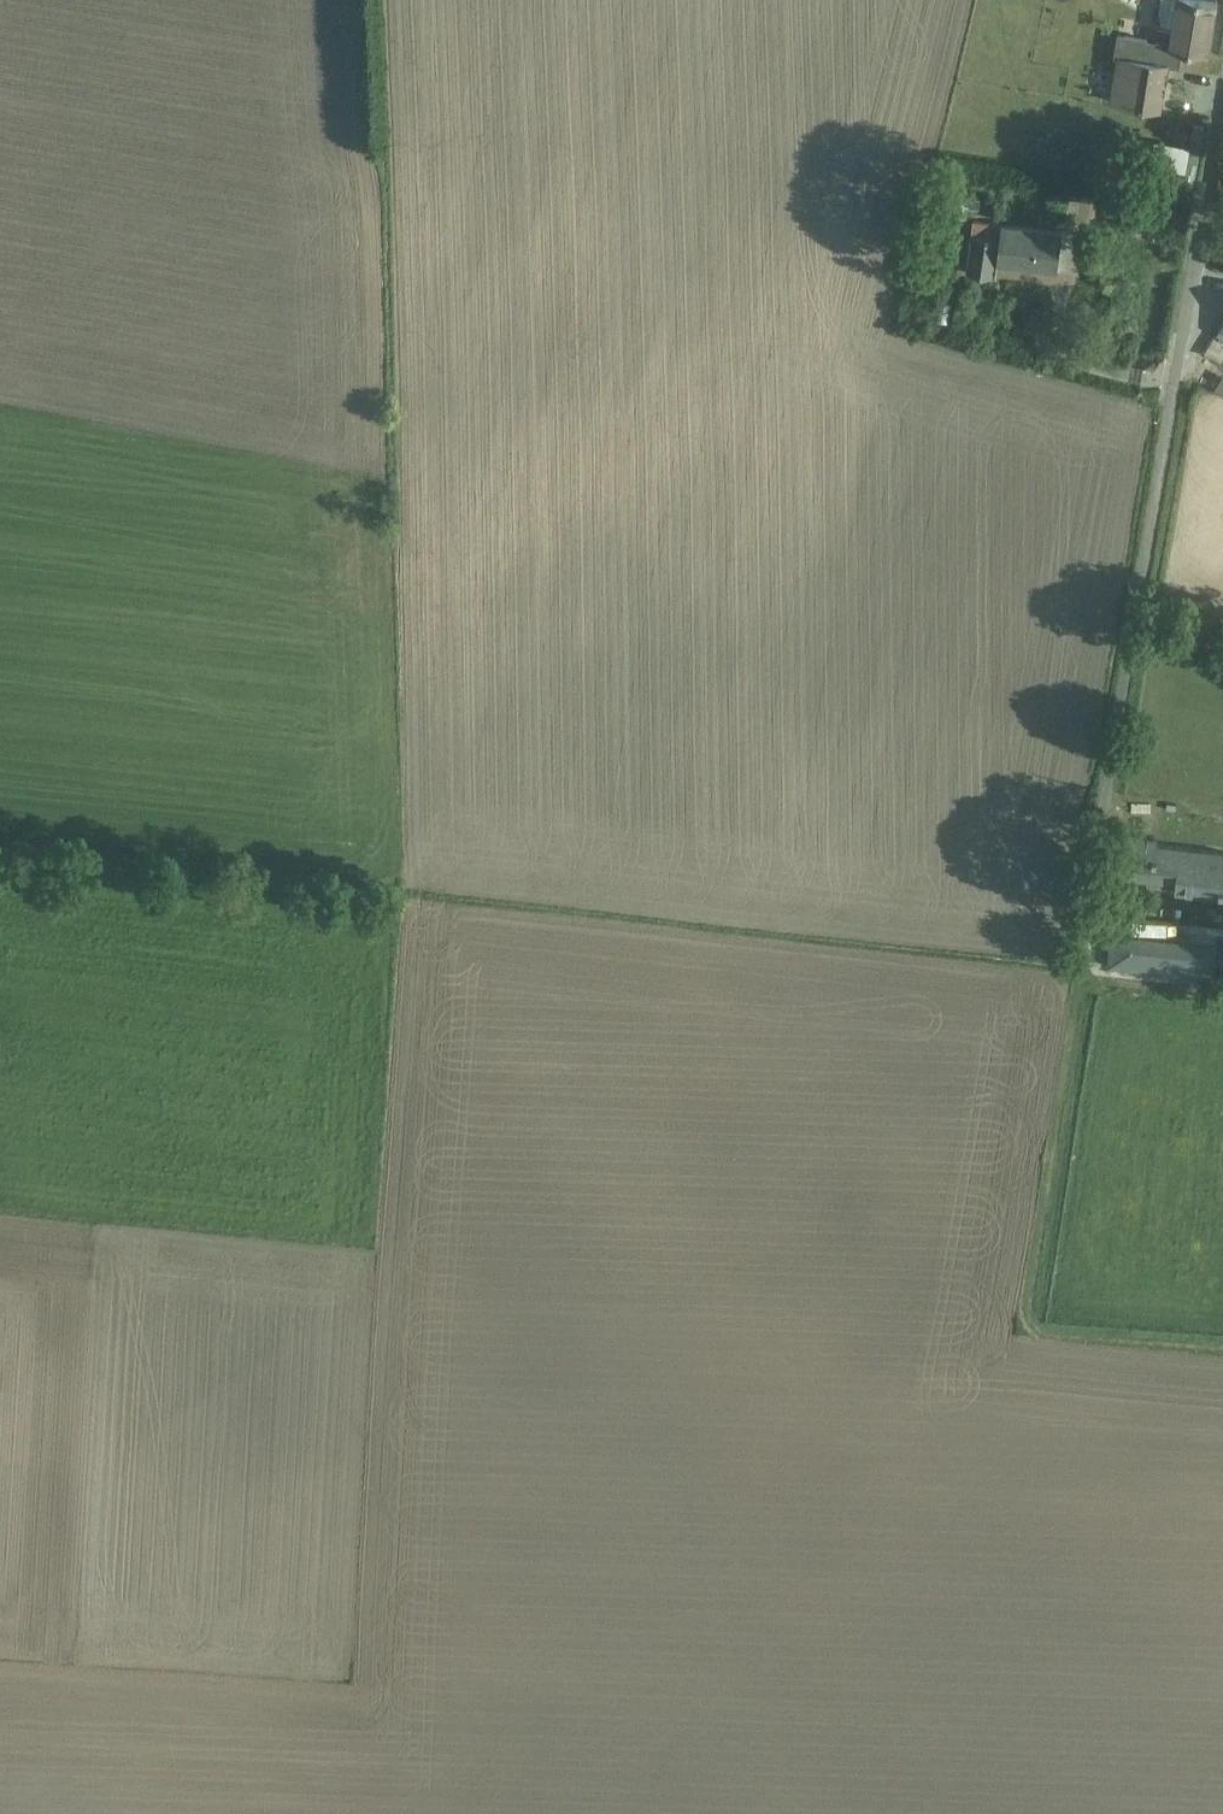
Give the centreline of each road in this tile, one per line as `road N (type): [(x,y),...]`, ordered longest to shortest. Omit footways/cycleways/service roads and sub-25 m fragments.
road 1 (track): [(1076,975),(1026,1333),(1222,1350)]

